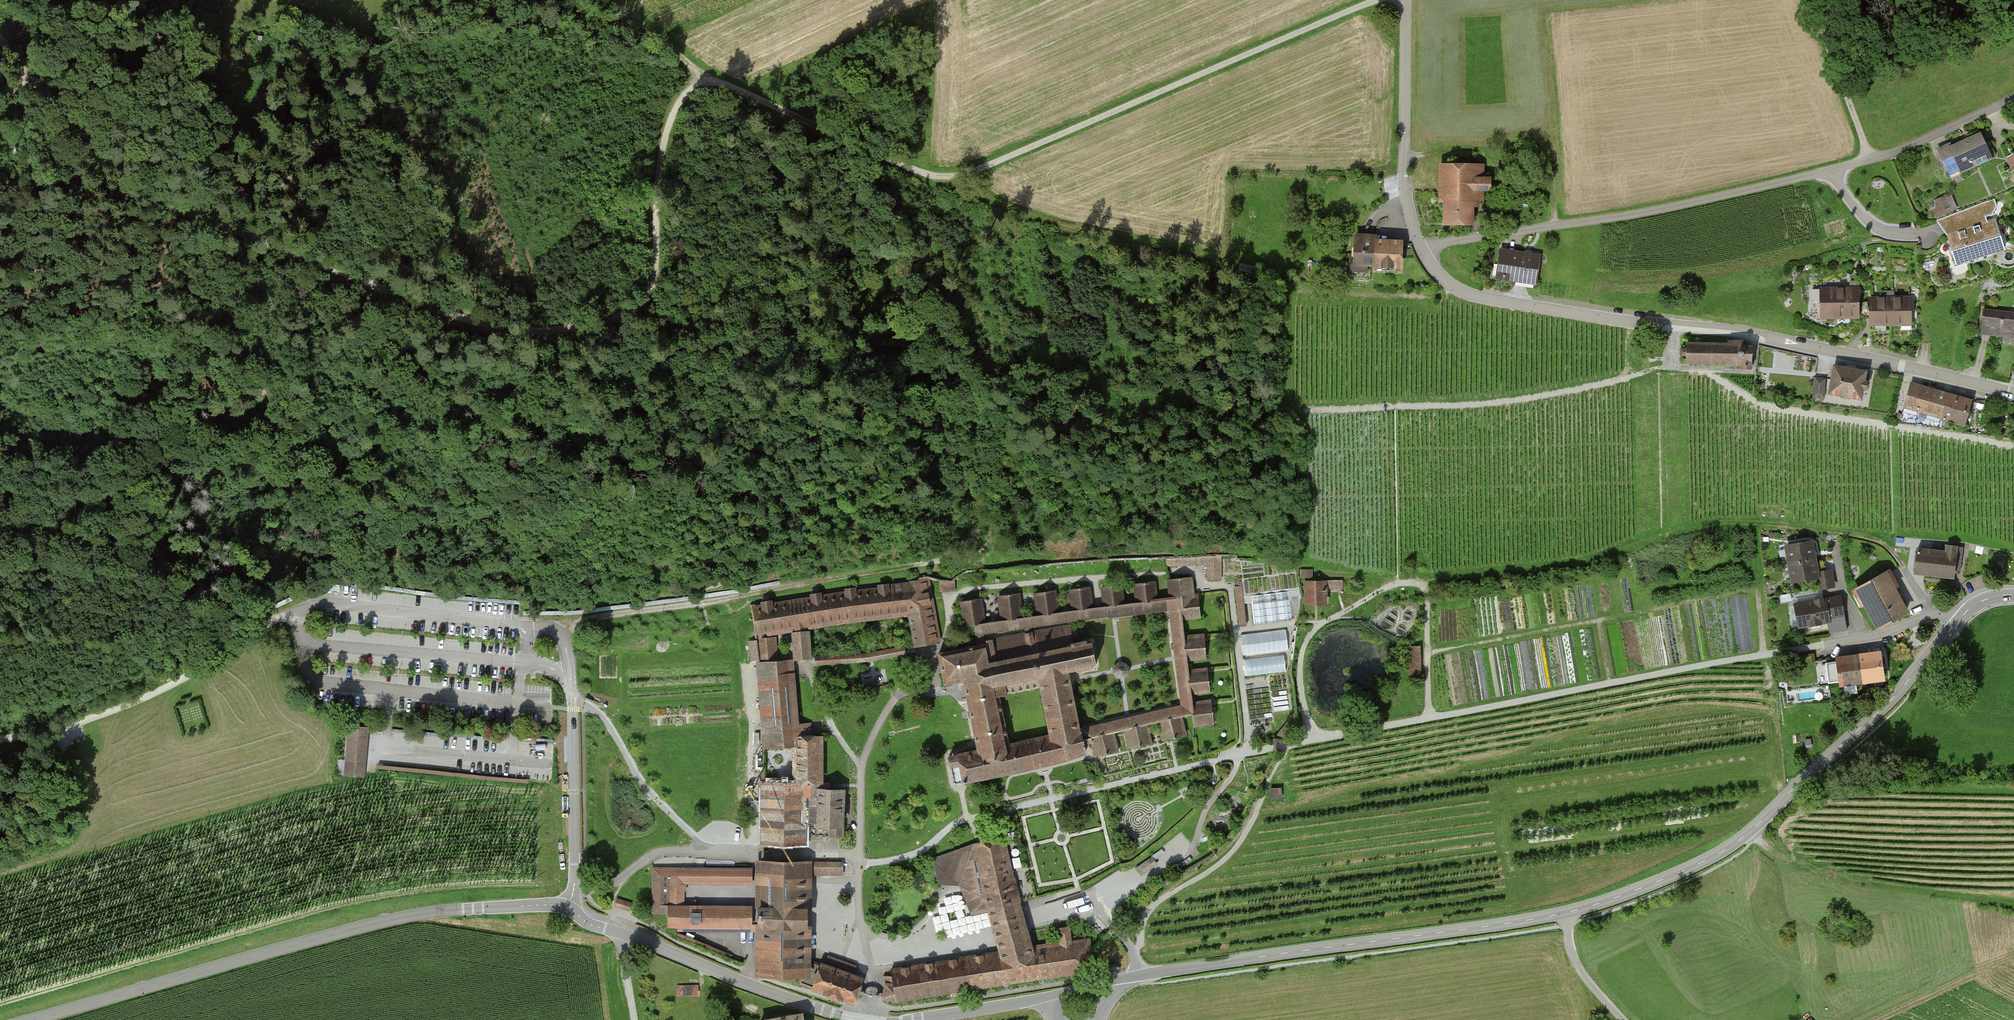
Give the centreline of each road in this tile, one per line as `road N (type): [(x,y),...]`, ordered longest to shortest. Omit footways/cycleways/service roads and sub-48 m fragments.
road 1 (tertiary): [(1958,621),(1893,699),(1738,841),(1628,894),(1562,915),(1140,975),(912,1019)]
road 2 (track): [(0,106),(30,79),(204,220),(483,325),(540,332),(606,322),(646,299),(655,279),(663,144),(677,105),(703,74)]
road 3 (unclassified): [(2013,393),(1751,333),(1517,304),(1446,284),(1424,255),(1405,192),(1405,0)]
road 4 (tertiary): [(876,1019),(774,994),(551,904),(399,920),(43,1019)]
road 5 (track): [(1378,0),(954,176),(906,166),(703,74),(615,0)]
road 6 (track): [(1825,645),(1275,748)]
road 7 (track): [(1424,583),(1572,563),(1707,524),(1783,526),(1881,542),(1933,616)]
road 8 (track): [(1291,412),(1516,399),(1672,367)]
road 9 (track): [(1313,739),(1300,671),(1308,637),(1319,622),(1395,585),(1424,583),(1429,718)]
road 10 (track): [(369,21),(242,10),(0,33)]
road 11 (track): [(563,637),(589,619),(892,571)]
road 12 (track): [(297,612),(120,707),(0,737)]
road 13 (track): [(1706,369),(1773,408),(2013,447)]
road 14 (track): [(1427,652),(1598,621),(1610,683)]
road 15 (track): [(1811,0),(1871,160)]
road 16 (track): [(1598,621),(1758,587)]
road 17 (track): [(1404,158),(1479,152),(1482,237)]
road 18 (residential): [(1958,621),(1939,614),(1825,645)]

